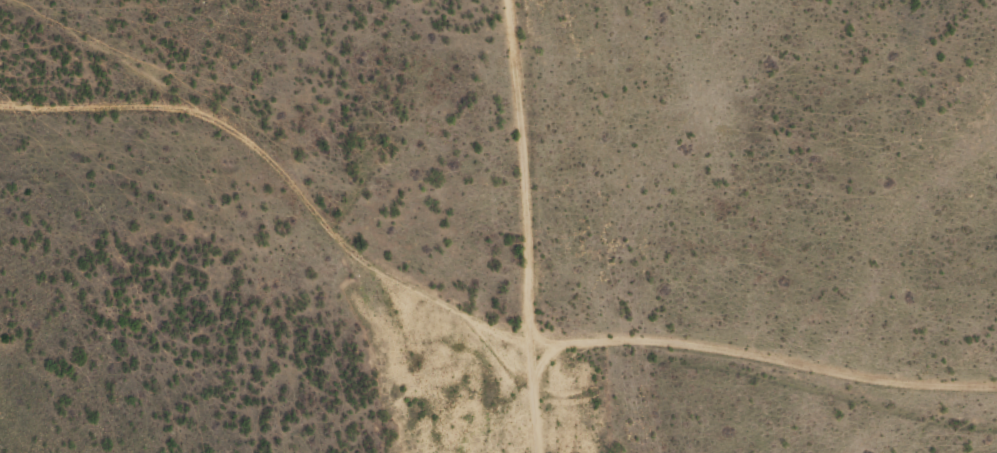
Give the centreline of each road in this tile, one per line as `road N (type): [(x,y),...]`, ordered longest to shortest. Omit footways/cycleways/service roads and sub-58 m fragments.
road 1 (residential): [(996,440),(930,431),(540,321),(165,112),(92,107)]
road 2 (residential): [(535,0),(540,452)]
road 3 (residential): [(92,107),(87,80),(0,19)]

